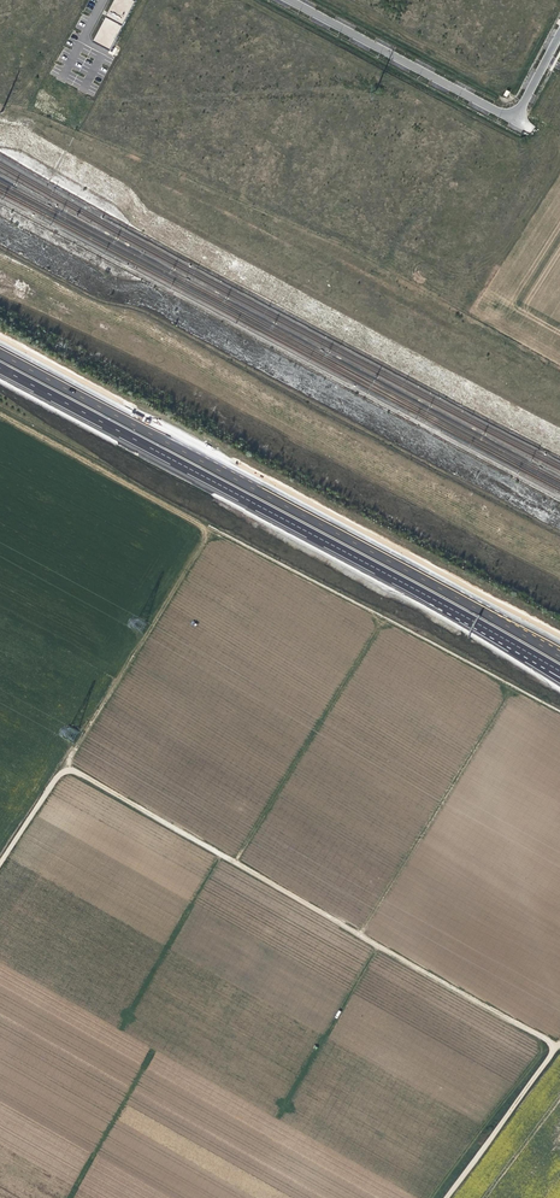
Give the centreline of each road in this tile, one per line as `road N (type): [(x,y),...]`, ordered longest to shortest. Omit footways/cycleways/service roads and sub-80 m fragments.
road 1 (track): [(67,766),(556,1047),(446,1197)]
road 2 (motorway): [(559,655),(0,351)]
road 3 (track): [(0,417),(211,533),(0,867)]
road 4 (motorway): [(0,367),(552,667)]
road 5 (residential): [(514,119),(286,0)]

